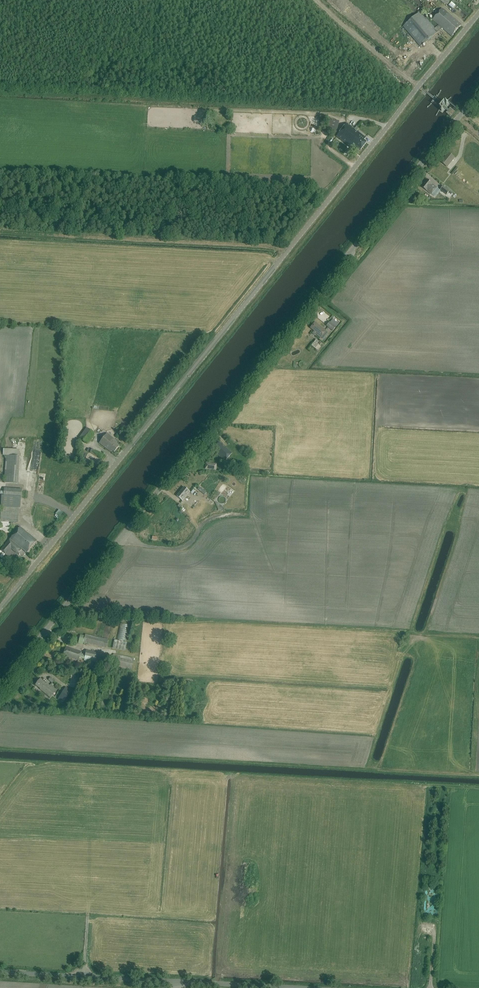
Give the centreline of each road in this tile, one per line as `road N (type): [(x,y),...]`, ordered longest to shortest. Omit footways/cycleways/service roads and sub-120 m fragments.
road 1 (tertiary): [(0,687),(478,92)]
road 2 (tertiary): [(478,13),(0,608)]
road 3 (tertiary): [(178,982),(0,972)]
road 4 (track): [(442,58),(417,49),(387,61),(317,0)]
road 5 (track): [(244,515),(210,519),(180,549),(122,536)]

